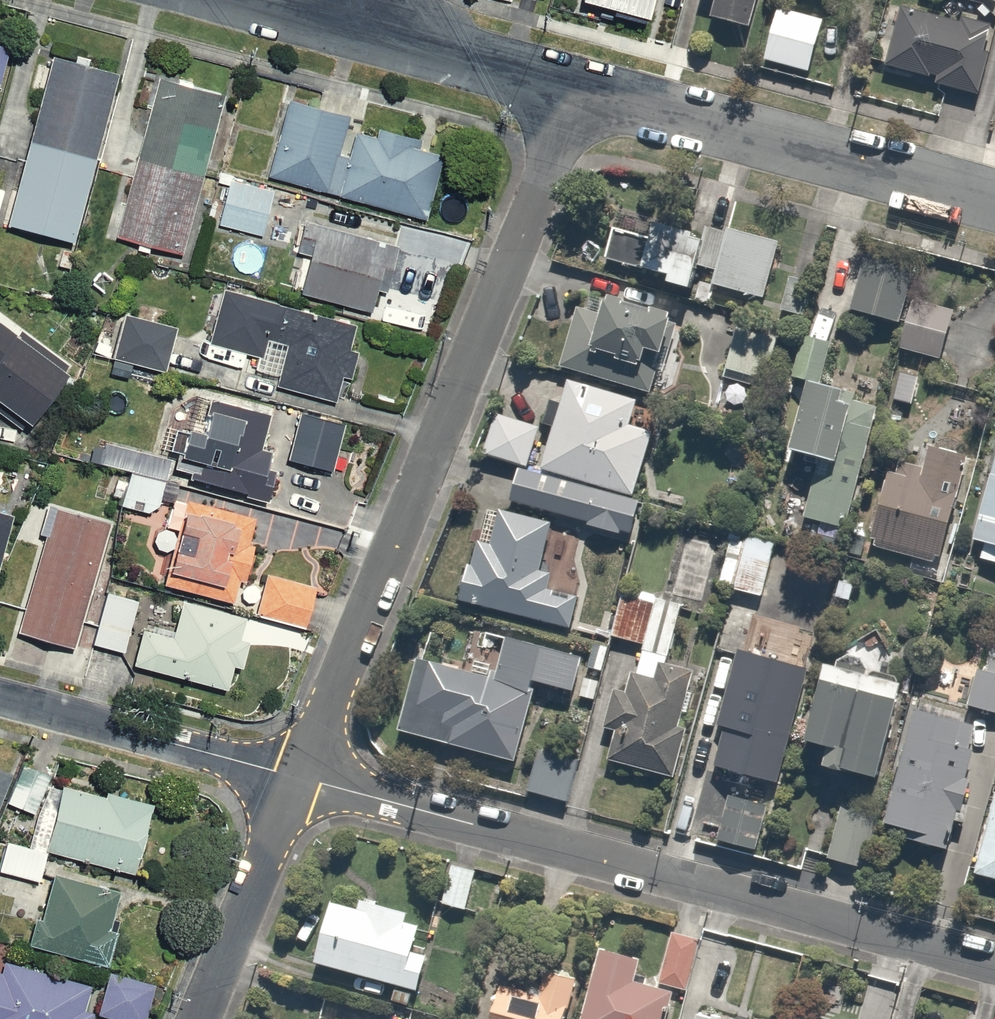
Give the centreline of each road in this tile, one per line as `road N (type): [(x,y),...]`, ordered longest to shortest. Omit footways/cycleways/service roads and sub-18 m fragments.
road 1 (residential): [(579,80),(296,779)]
road 2 (residential): [(994,964),(296,779)]
road 3 (residential): [(994,194),(579,80)]
road 4 (residential): [(296,779),(0,696)]
road 5 (residential): [(296,779),(202,1018)]
road 6 (residential): [(579,80),(352,28)]

